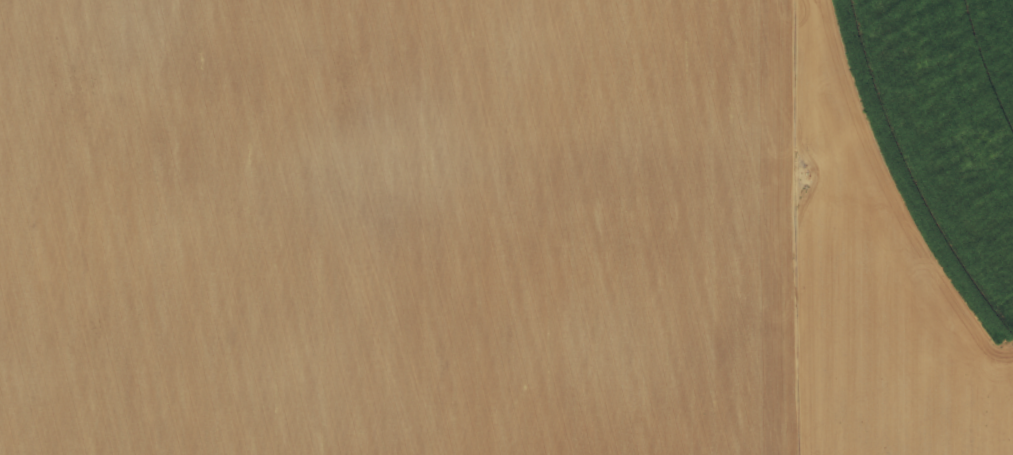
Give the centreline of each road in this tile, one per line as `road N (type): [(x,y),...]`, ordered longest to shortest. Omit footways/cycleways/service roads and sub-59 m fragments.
road 1 (residential): [(791,454),(788,0)]

